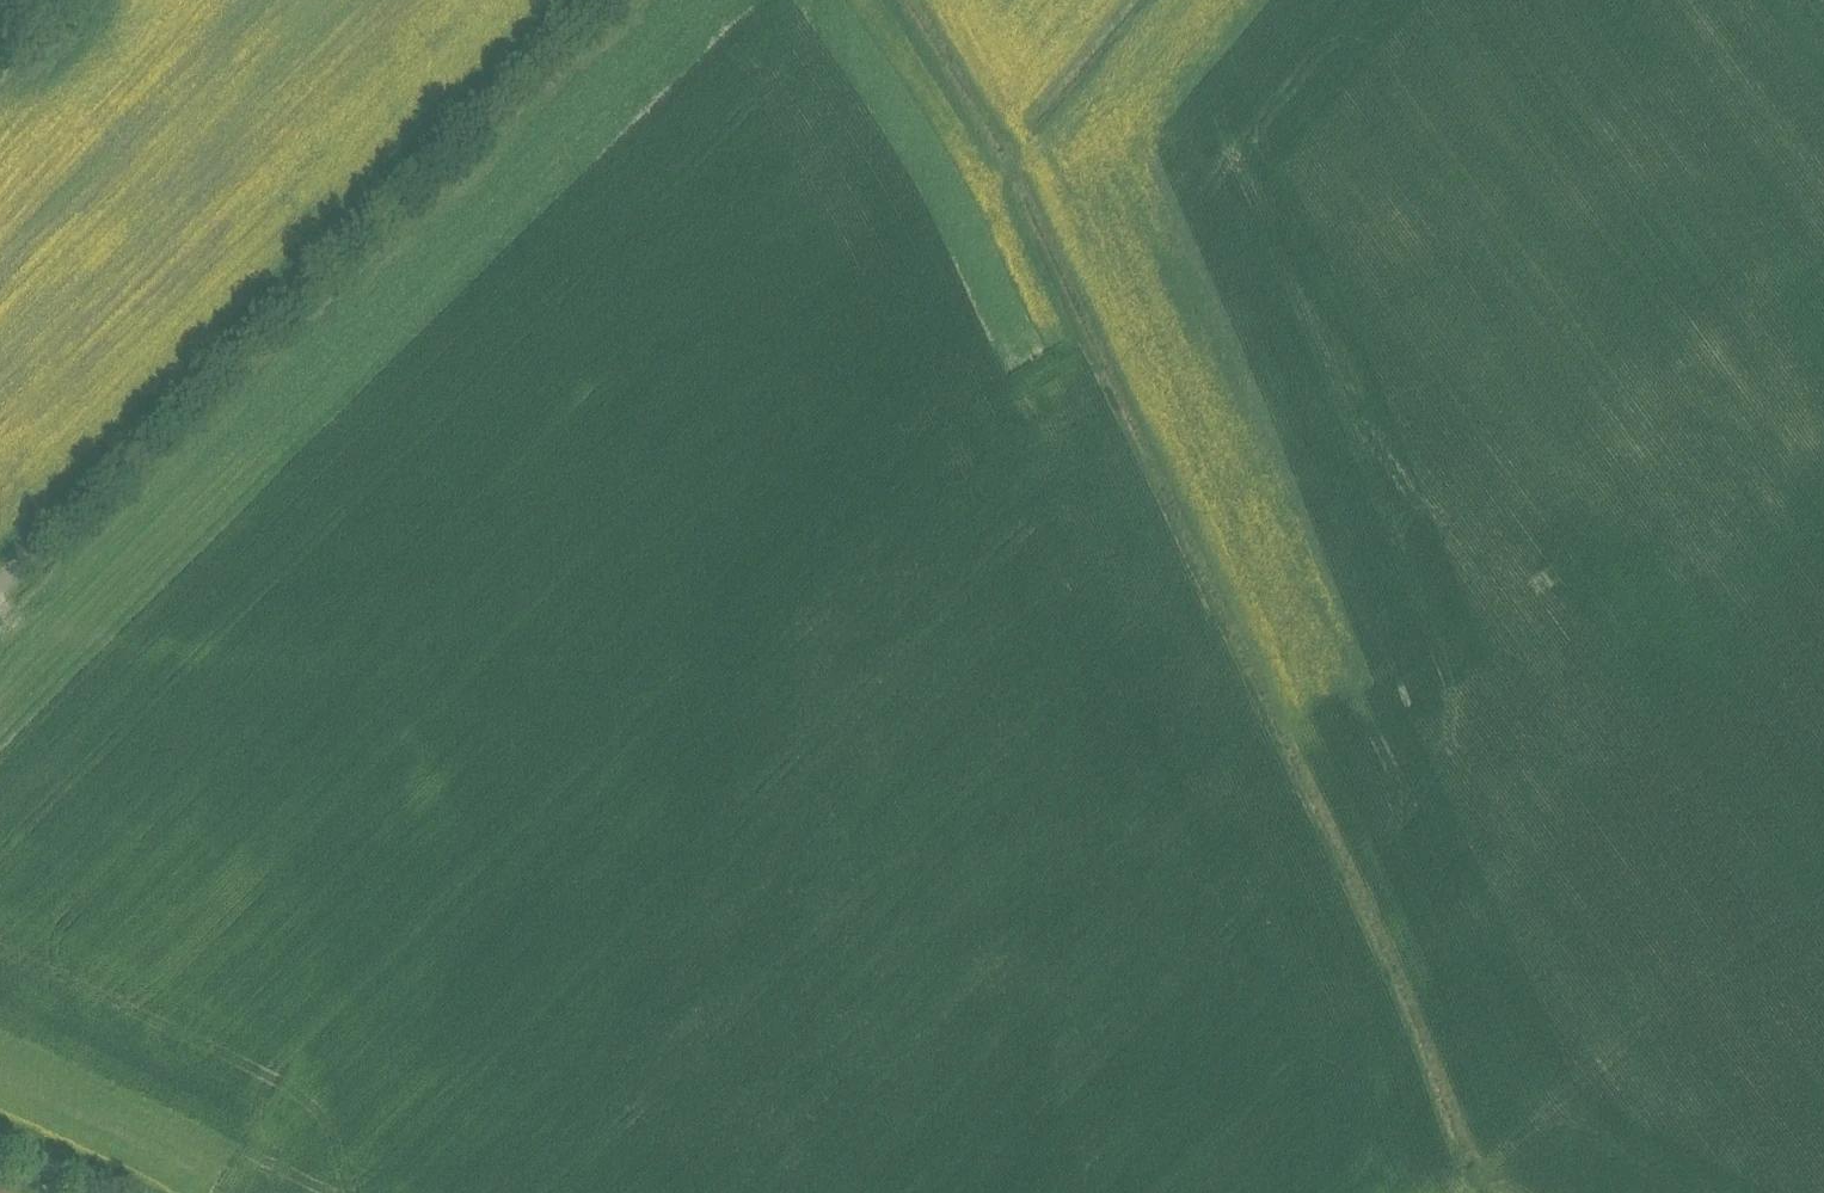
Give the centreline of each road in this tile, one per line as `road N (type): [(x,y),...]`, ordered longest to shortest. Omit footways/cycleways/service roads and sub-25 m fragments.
road 1 (unclassified): [(0,594),(229,378),(581,0)]
road 2 (track): [(0,1139),(118,1192)]

